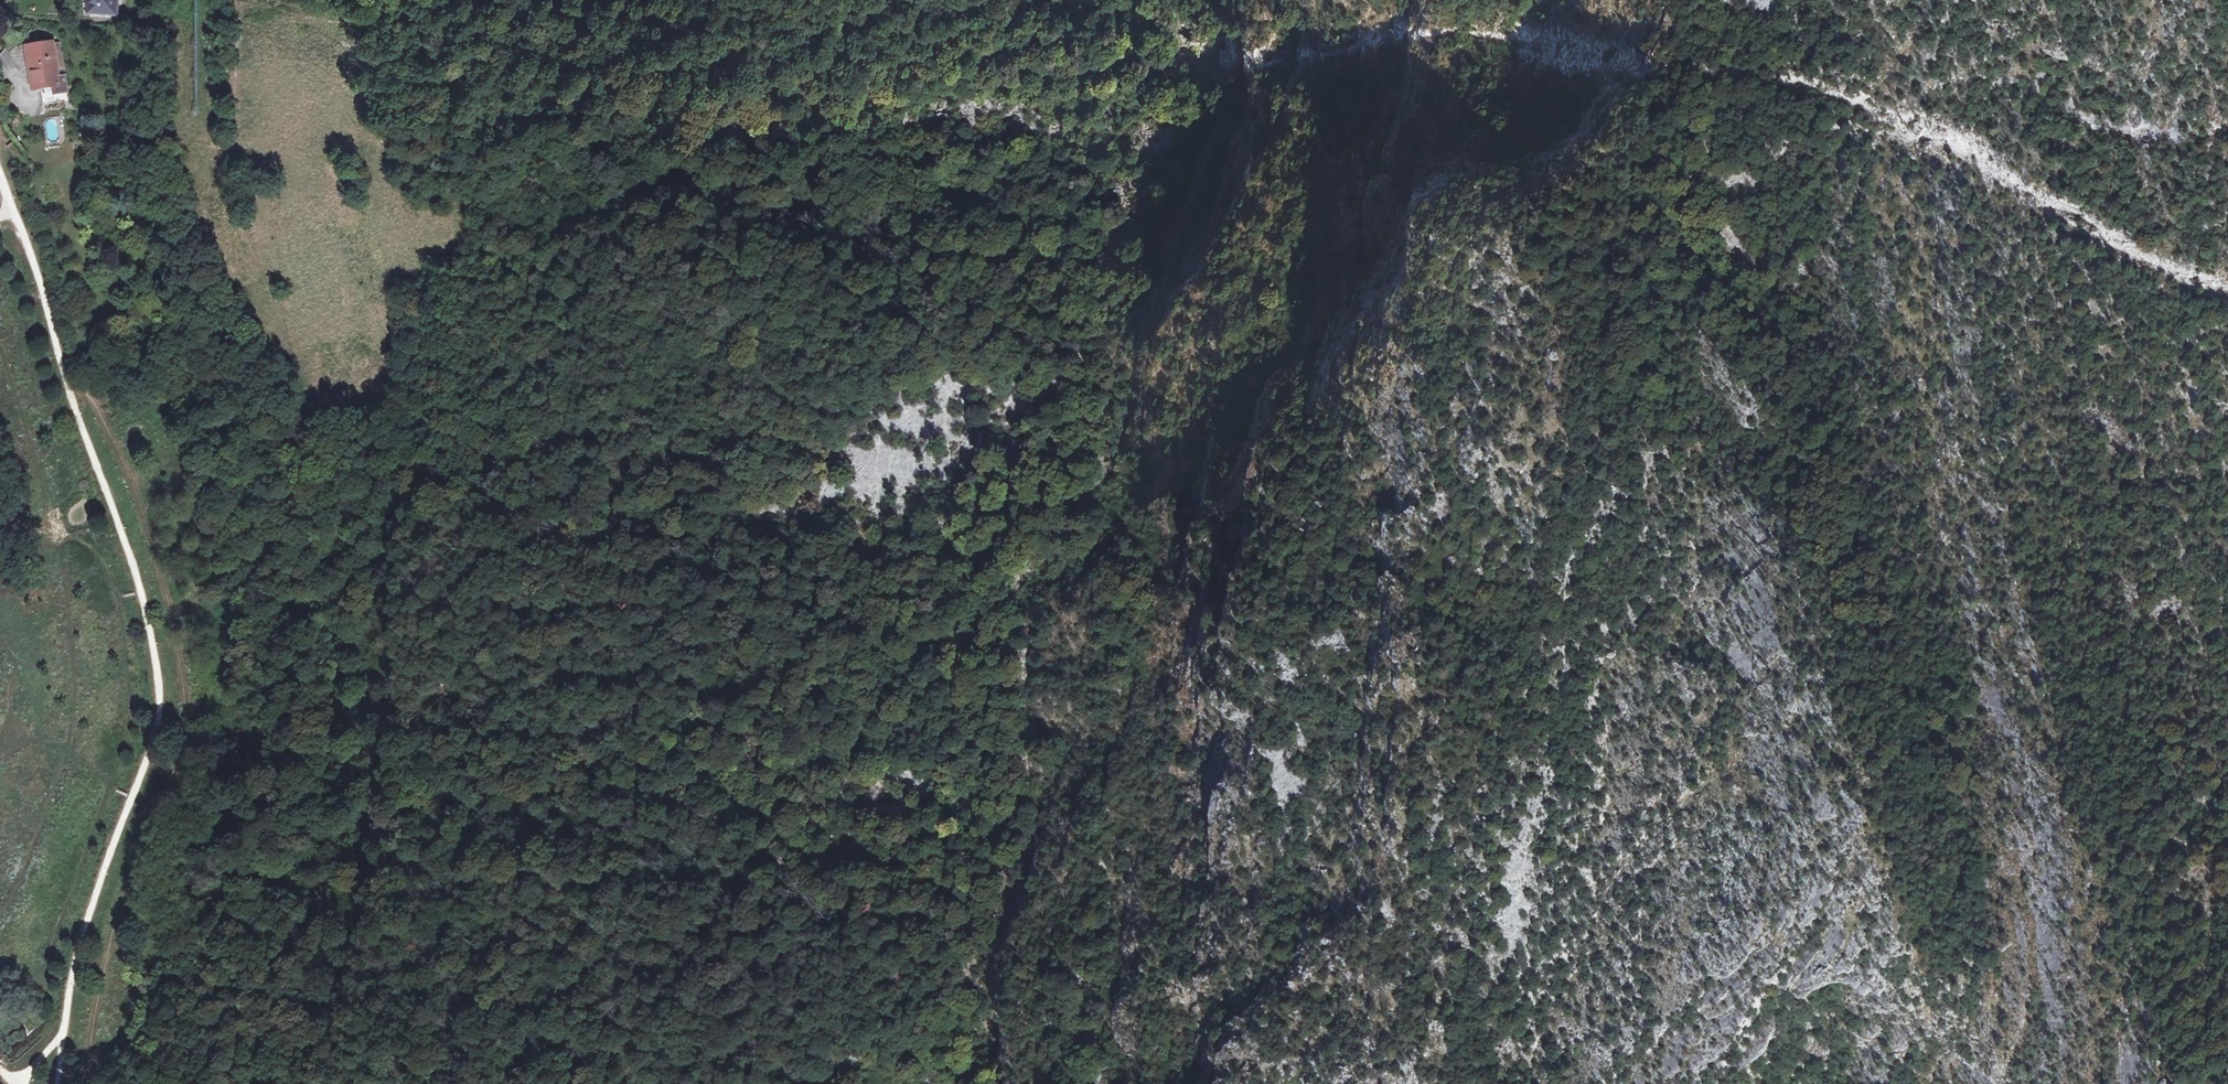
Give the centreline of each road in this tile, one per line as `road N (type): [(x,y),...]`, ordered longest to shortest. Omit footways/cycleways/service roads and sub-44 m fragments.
road 1 (track): [(238,0),(237,197),(303,394)]

